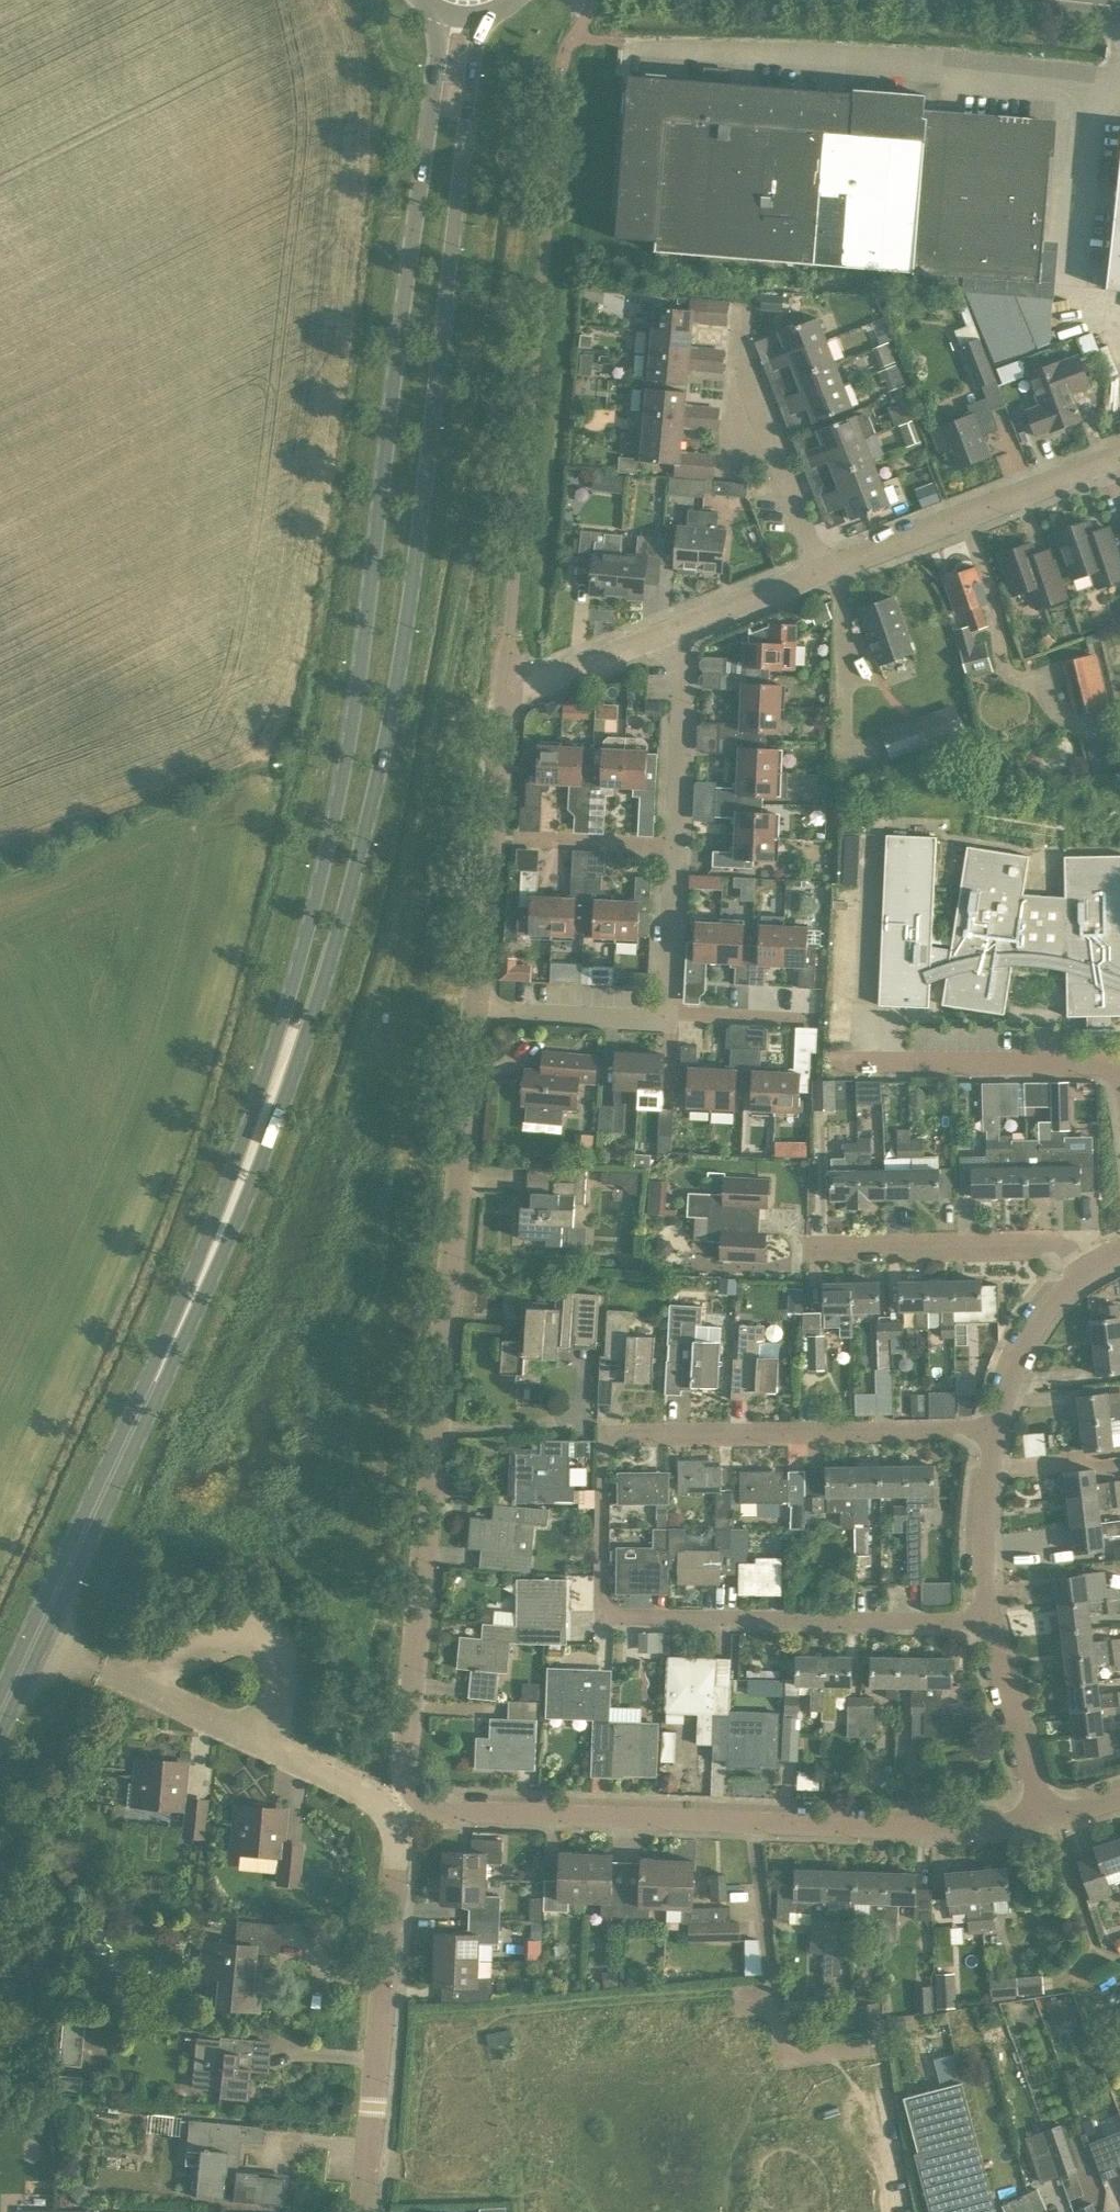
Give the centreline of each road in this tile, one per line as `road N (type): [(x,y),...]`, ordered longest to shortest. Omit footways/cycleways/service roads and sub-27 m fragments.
road 1 (residential): [(1049,1823),(972,1831),(451,1809),(423,1796),(407,1774),(479,1008)]
road 2 (primary): [(211,1256),(311,1031),(368,842),(401,696),(482,17)]
road 3 (primary): [(442,13),(358,683),(331,838),(211,1256)]
road 4 (residential): [(984,1617),(626,1618),(600,1603),(600,1478),(613,1435),(643,1427),(989,1427)]
road 5 (residential): [(364,2211),(400,1808),(269,1745)]
road 6 (residential): [(479,1008),(508,698),(691,627)]
road 7 (primary): [(39,1634),(211,1256)]
road 8 (residential): [(820,576),(1119,462)]
road 9 (residential): [(1119,1062),(837,1062)]
road 10 (residential): [(820,576),(742,372),(744,312)]
road 11 (residential): [(826,1247),(1054,1245),(1085,1261)]
road 12 (residential): [(145,1684),(220,1644),(249,1634),(273,1638),(285,1669),(269,1745)]
road 13 (residential): [(679,846),(691,627)]
road 14 (residential): [(1049,1823),(984,1617)]
road 15 (residential): [(989,1427),(1015,1350),(1085,1261)]
road 16 (residential): [(479,1008),(671,1017)]
road 17 (residential): [(984,1617),(989,1427)]
road 18 (residential): [(671,1017),(679,846)]
road 19 (residential): [(679,846),(516,838)]
road 20 (residential): [(691,627),(820,576)]
road 21 (residential): [(269,1745),(145,1684)]
road 22 (residential): [(671,1017),(807,1023)]

